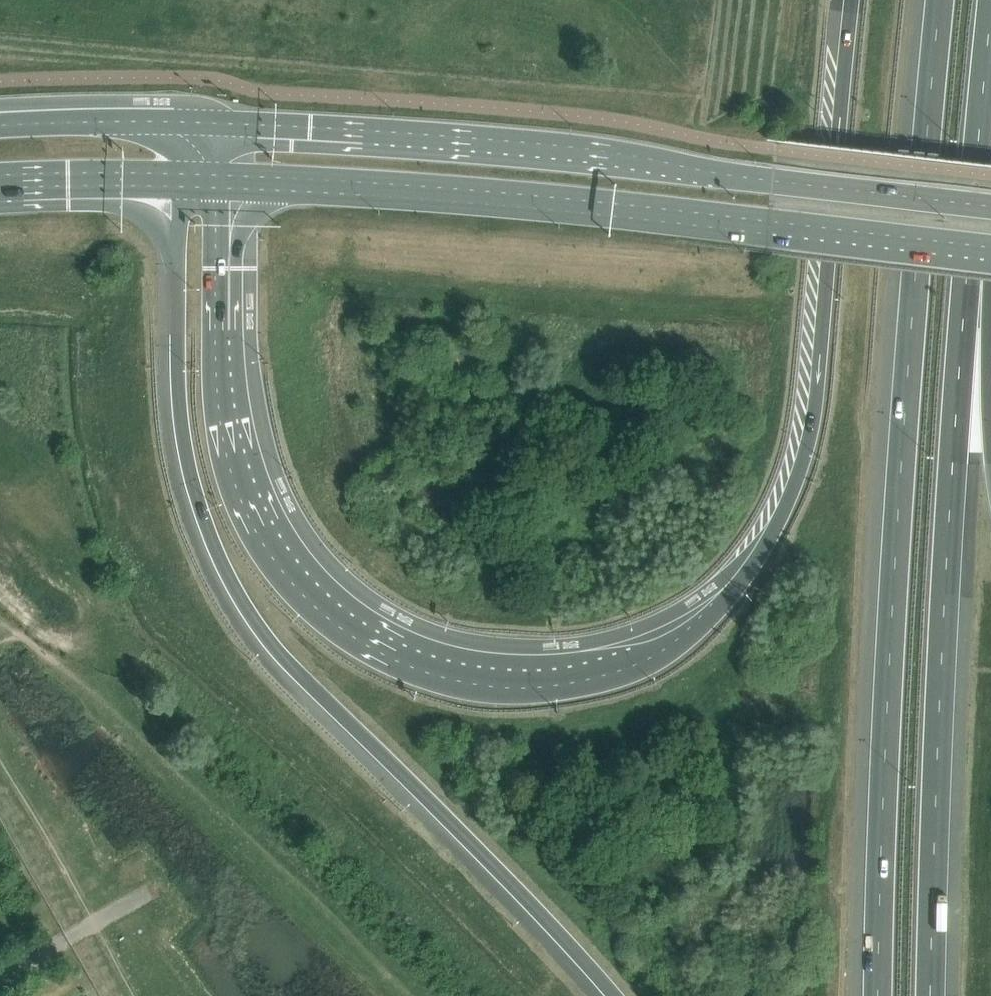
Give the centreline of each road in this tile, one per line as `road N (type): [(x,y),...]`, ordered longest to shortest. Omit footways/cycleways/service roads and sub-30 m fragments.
road 1 (motorway): [(854,0),(804,458),(768,544),(710,615),(625,661),(574,672),(447,662),(367,626),(295,570),(250,498),(230,429),(225,182)]
road 2 (motorway): [(937,0),(877,733),(876,995)]
road 3 (motorway): [(176,180),(182,423),(200,503),(240,599),(305,679),(617,995)]
road 4 (motorway): [(933,995),(935,736),(981,150)]
road 5 (primary): [(990,207),(552,146),(200,123)]
road 6 (primary): [(225,182),(549,204),(990,254)]
road 7 (motorway): [(990,452),(981,150)]
road 8 (primary): [(200,123),(0,127)]
road 9 (primary): [(0,184),(176,180)]

